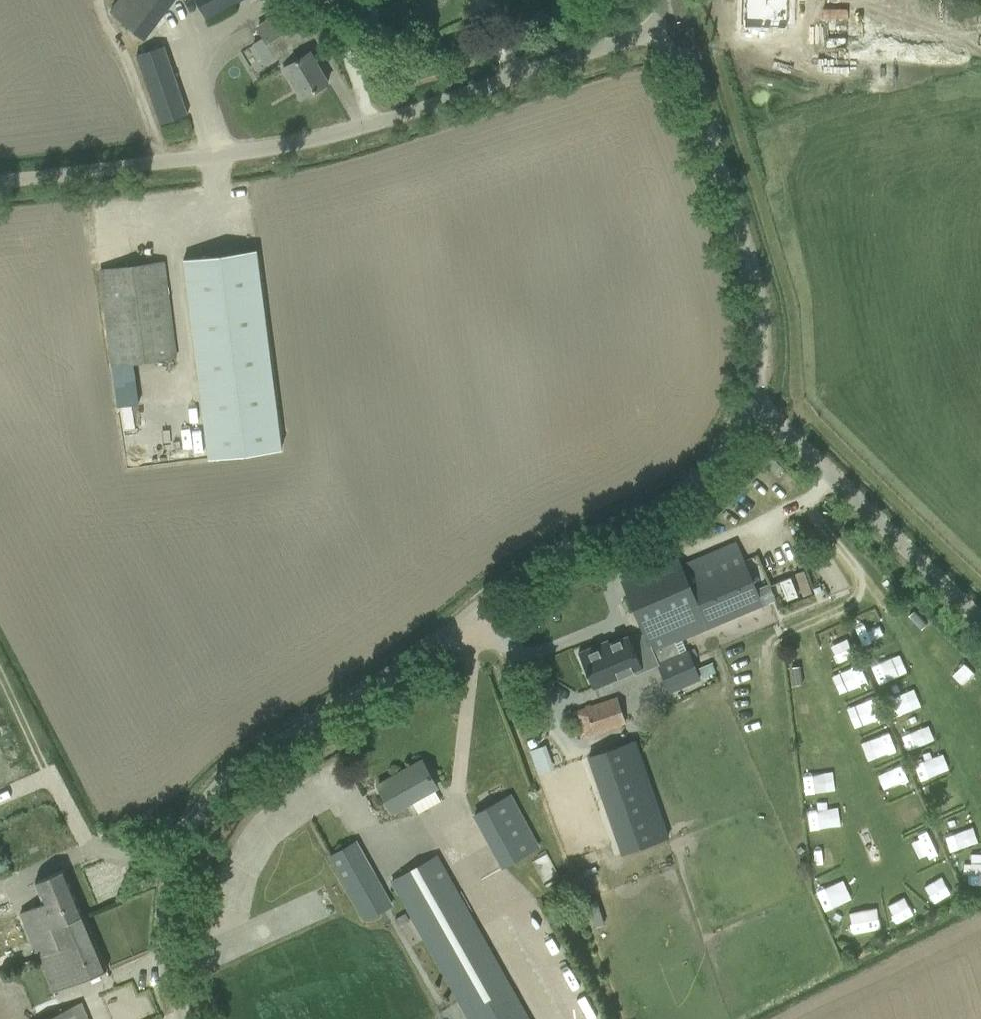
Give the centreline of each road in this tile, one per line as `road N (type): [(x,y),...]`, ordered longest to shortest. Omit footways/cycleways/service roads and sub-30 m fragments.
road 1 (unclassified): [(202,1018),(172,934),(181,841),(198,805),(279,734),(719,446),(752,406),(755,384)]
road 2 (unclassified): [(755,384),(764,295),(677,0)]
road 3 (unclassified): [(980,596),(755,384)]

